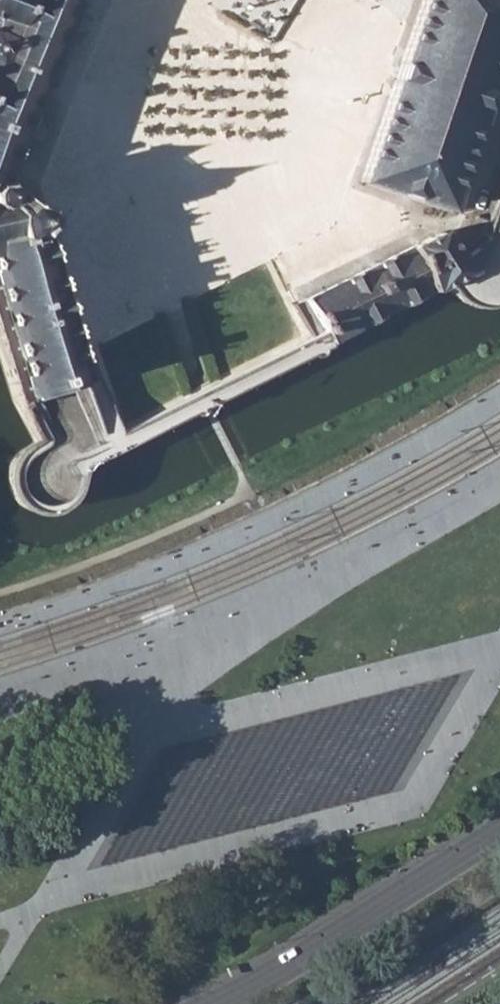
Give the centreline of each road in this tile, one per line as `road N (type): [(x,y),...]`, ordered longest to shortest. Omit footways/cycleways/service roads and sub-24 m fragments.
road 1 (secondary): [(210,1003),(499,832)]

